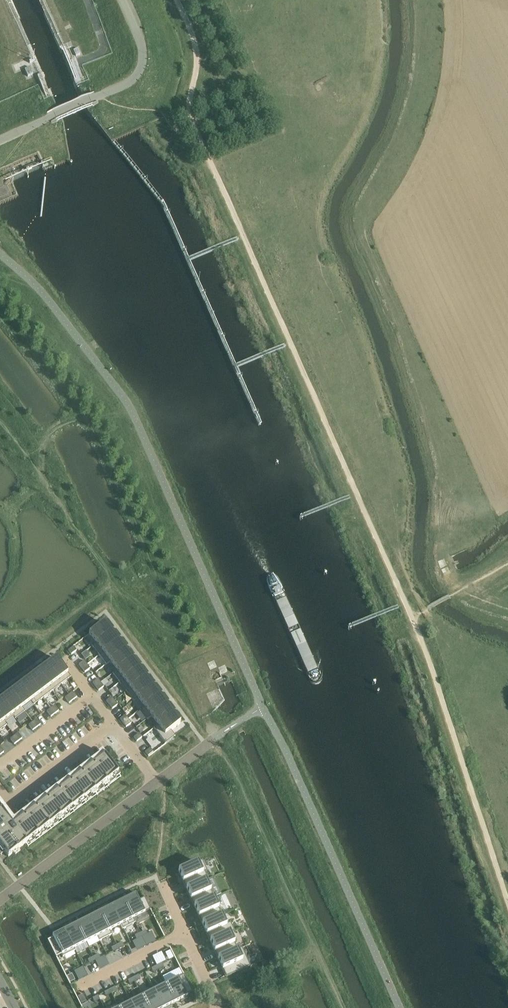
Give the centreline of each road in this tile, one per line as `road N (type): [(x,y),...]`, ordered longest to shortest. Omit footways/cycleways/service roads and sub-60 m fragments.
road 1 (unclassified): [(0,139),(141,71),(143,44),(124,0)]
road 2 (residential): [(0,901),(156,781)]
road 3 (residential): [(0,770),(19,795),(113,727)]
road 4 (residential): [(184,935),(76,989)]

